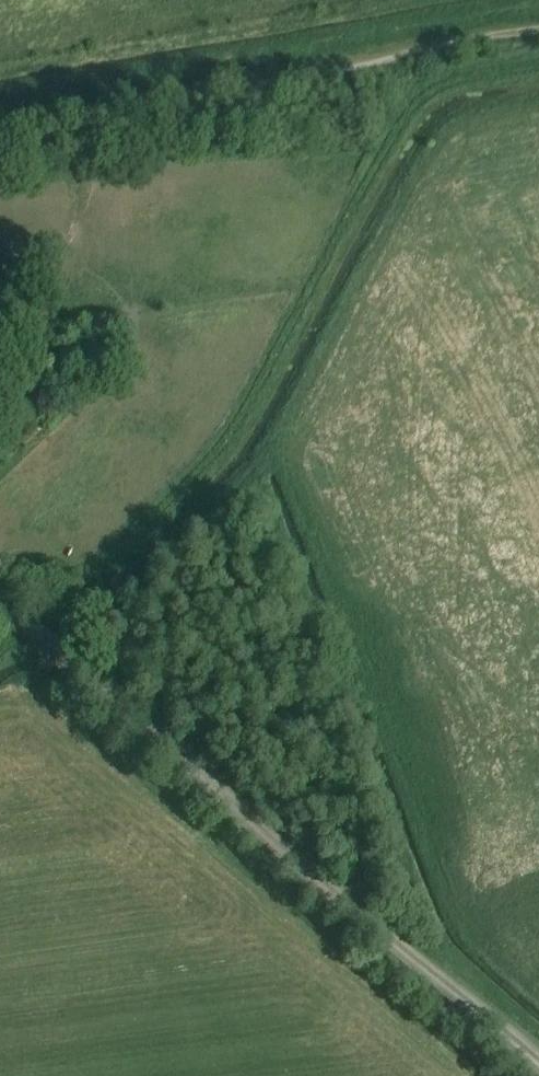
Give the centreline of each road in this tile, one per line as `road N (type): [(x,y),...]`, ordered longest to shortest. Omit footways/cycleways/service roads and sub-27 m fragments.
road 1 (track): [(538,1063),(0,601)]
road 2 (track): [(0,118),(538,29)]

